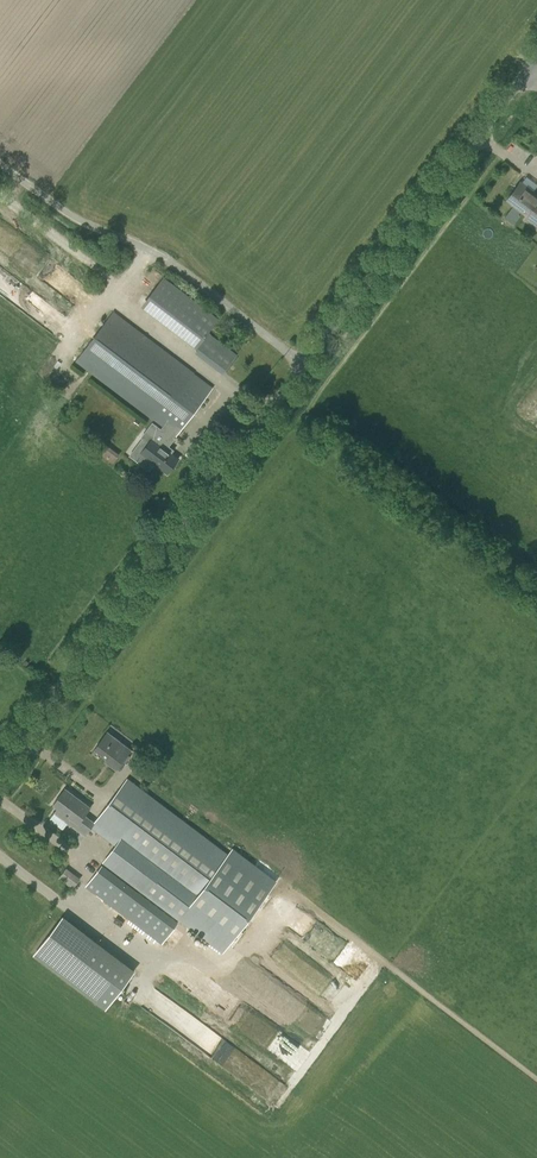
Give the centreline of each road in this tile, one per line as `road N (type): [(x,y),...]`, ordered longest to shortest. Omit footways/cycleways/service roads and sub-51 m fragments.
road 1 (unclassified): [(0,777),(536,58)]

